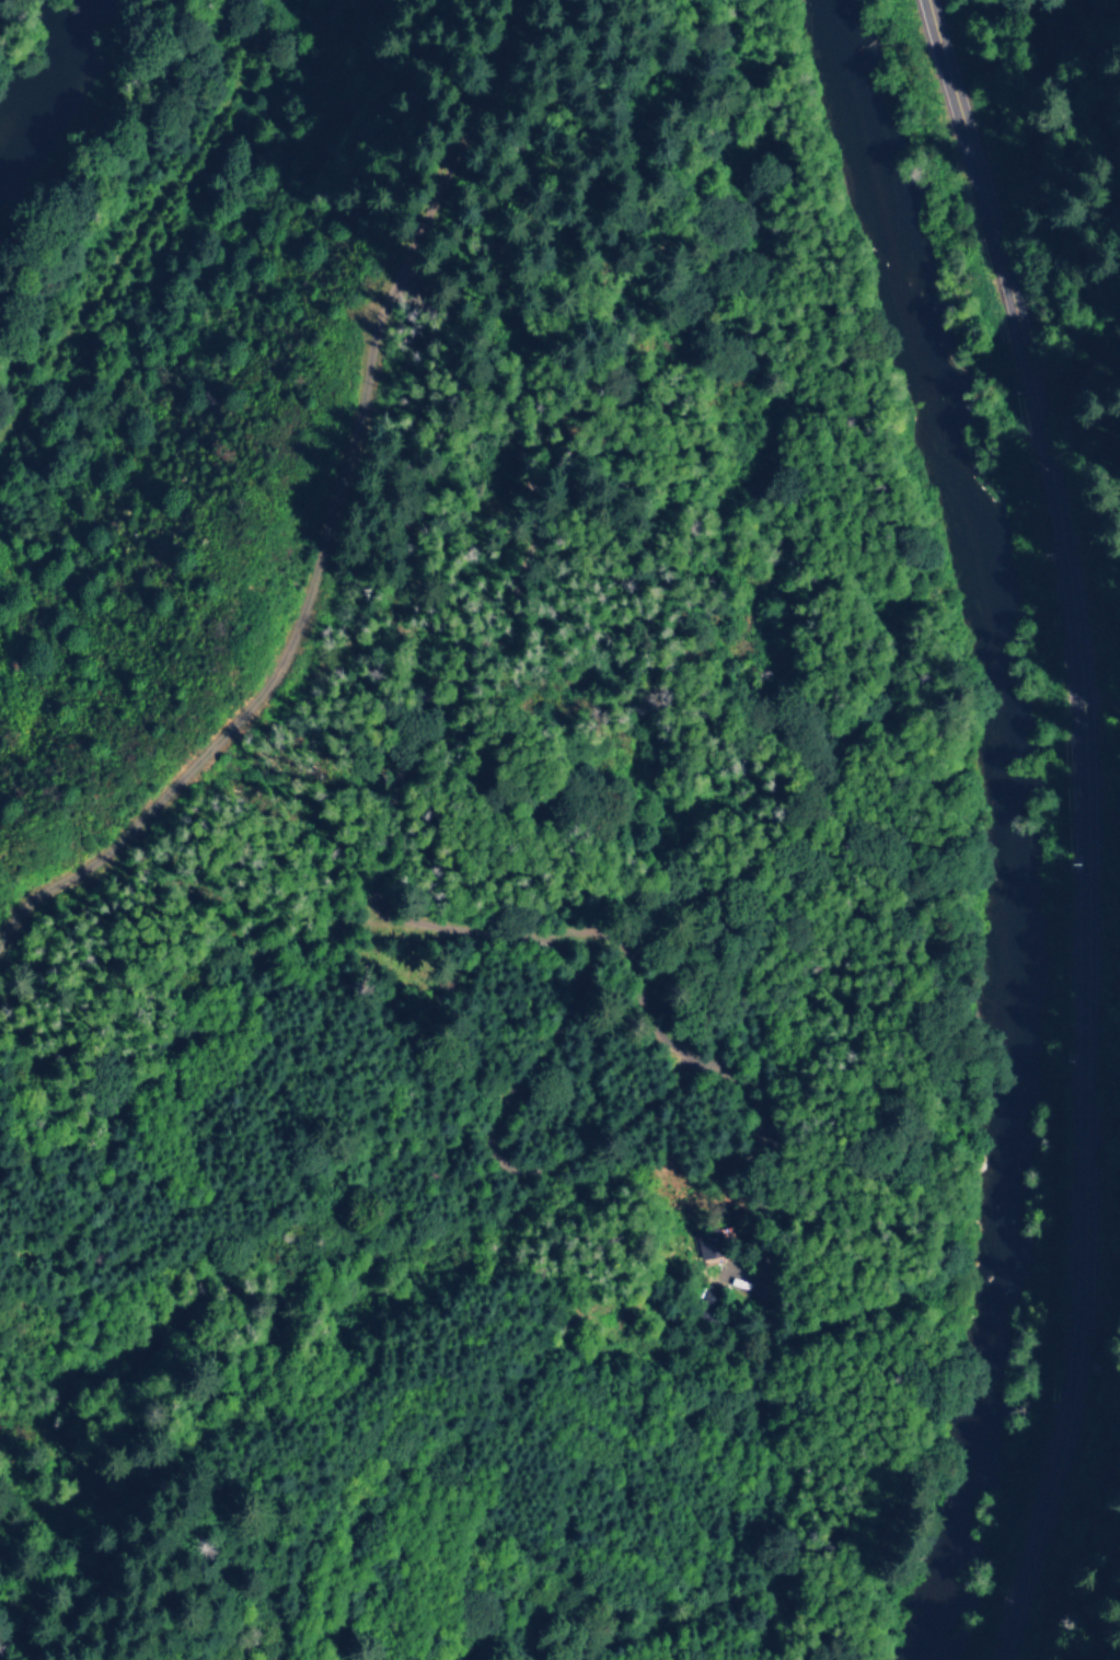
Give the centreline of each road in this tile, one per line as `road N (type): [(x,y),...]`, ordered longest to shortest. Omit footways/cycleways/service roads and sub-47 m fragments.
road 1 (secondary): [(927,0),(1026,357),(1083,693),(1087,1279),(1075,1391),(1005,1659)]
road 2 (track): [(0,939),(19,905),(107,866),(269,684),(357,434),(376,317),(423,196),(484,93),(503,0)]

